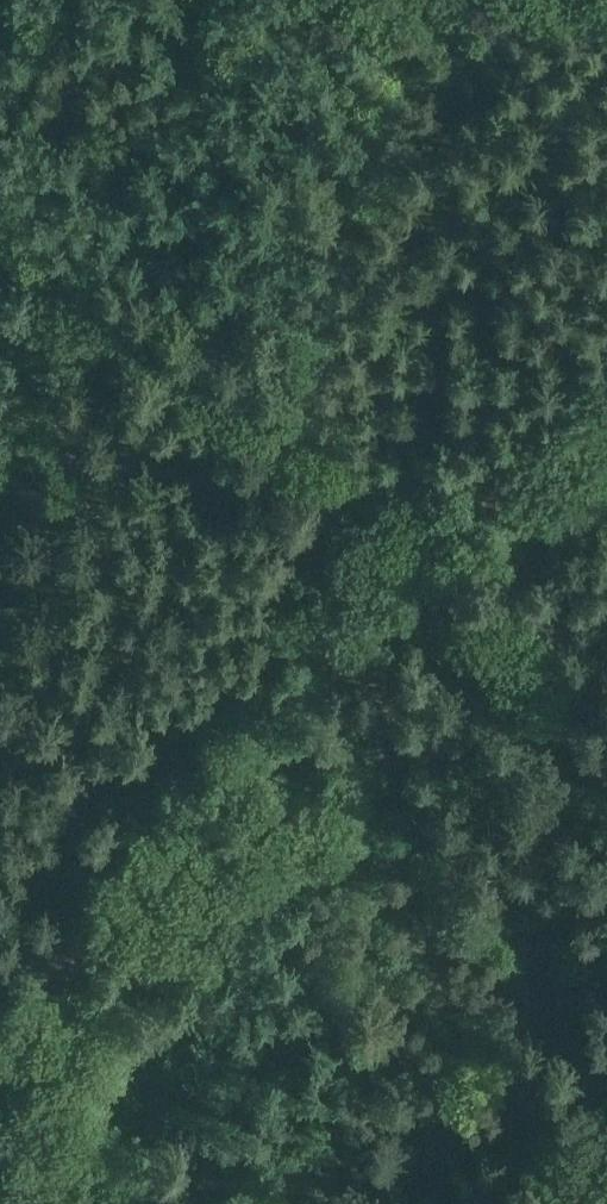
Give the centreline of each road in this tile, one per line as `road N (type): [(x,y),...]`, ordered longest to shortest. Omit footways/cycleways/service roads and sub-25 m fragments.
road 1 (track): [(606,358),(408,525),(108,878),(23,1005),(0,1060)]
road 2 (track): [(606,771),(408,525),(306,427),(0,215)]

